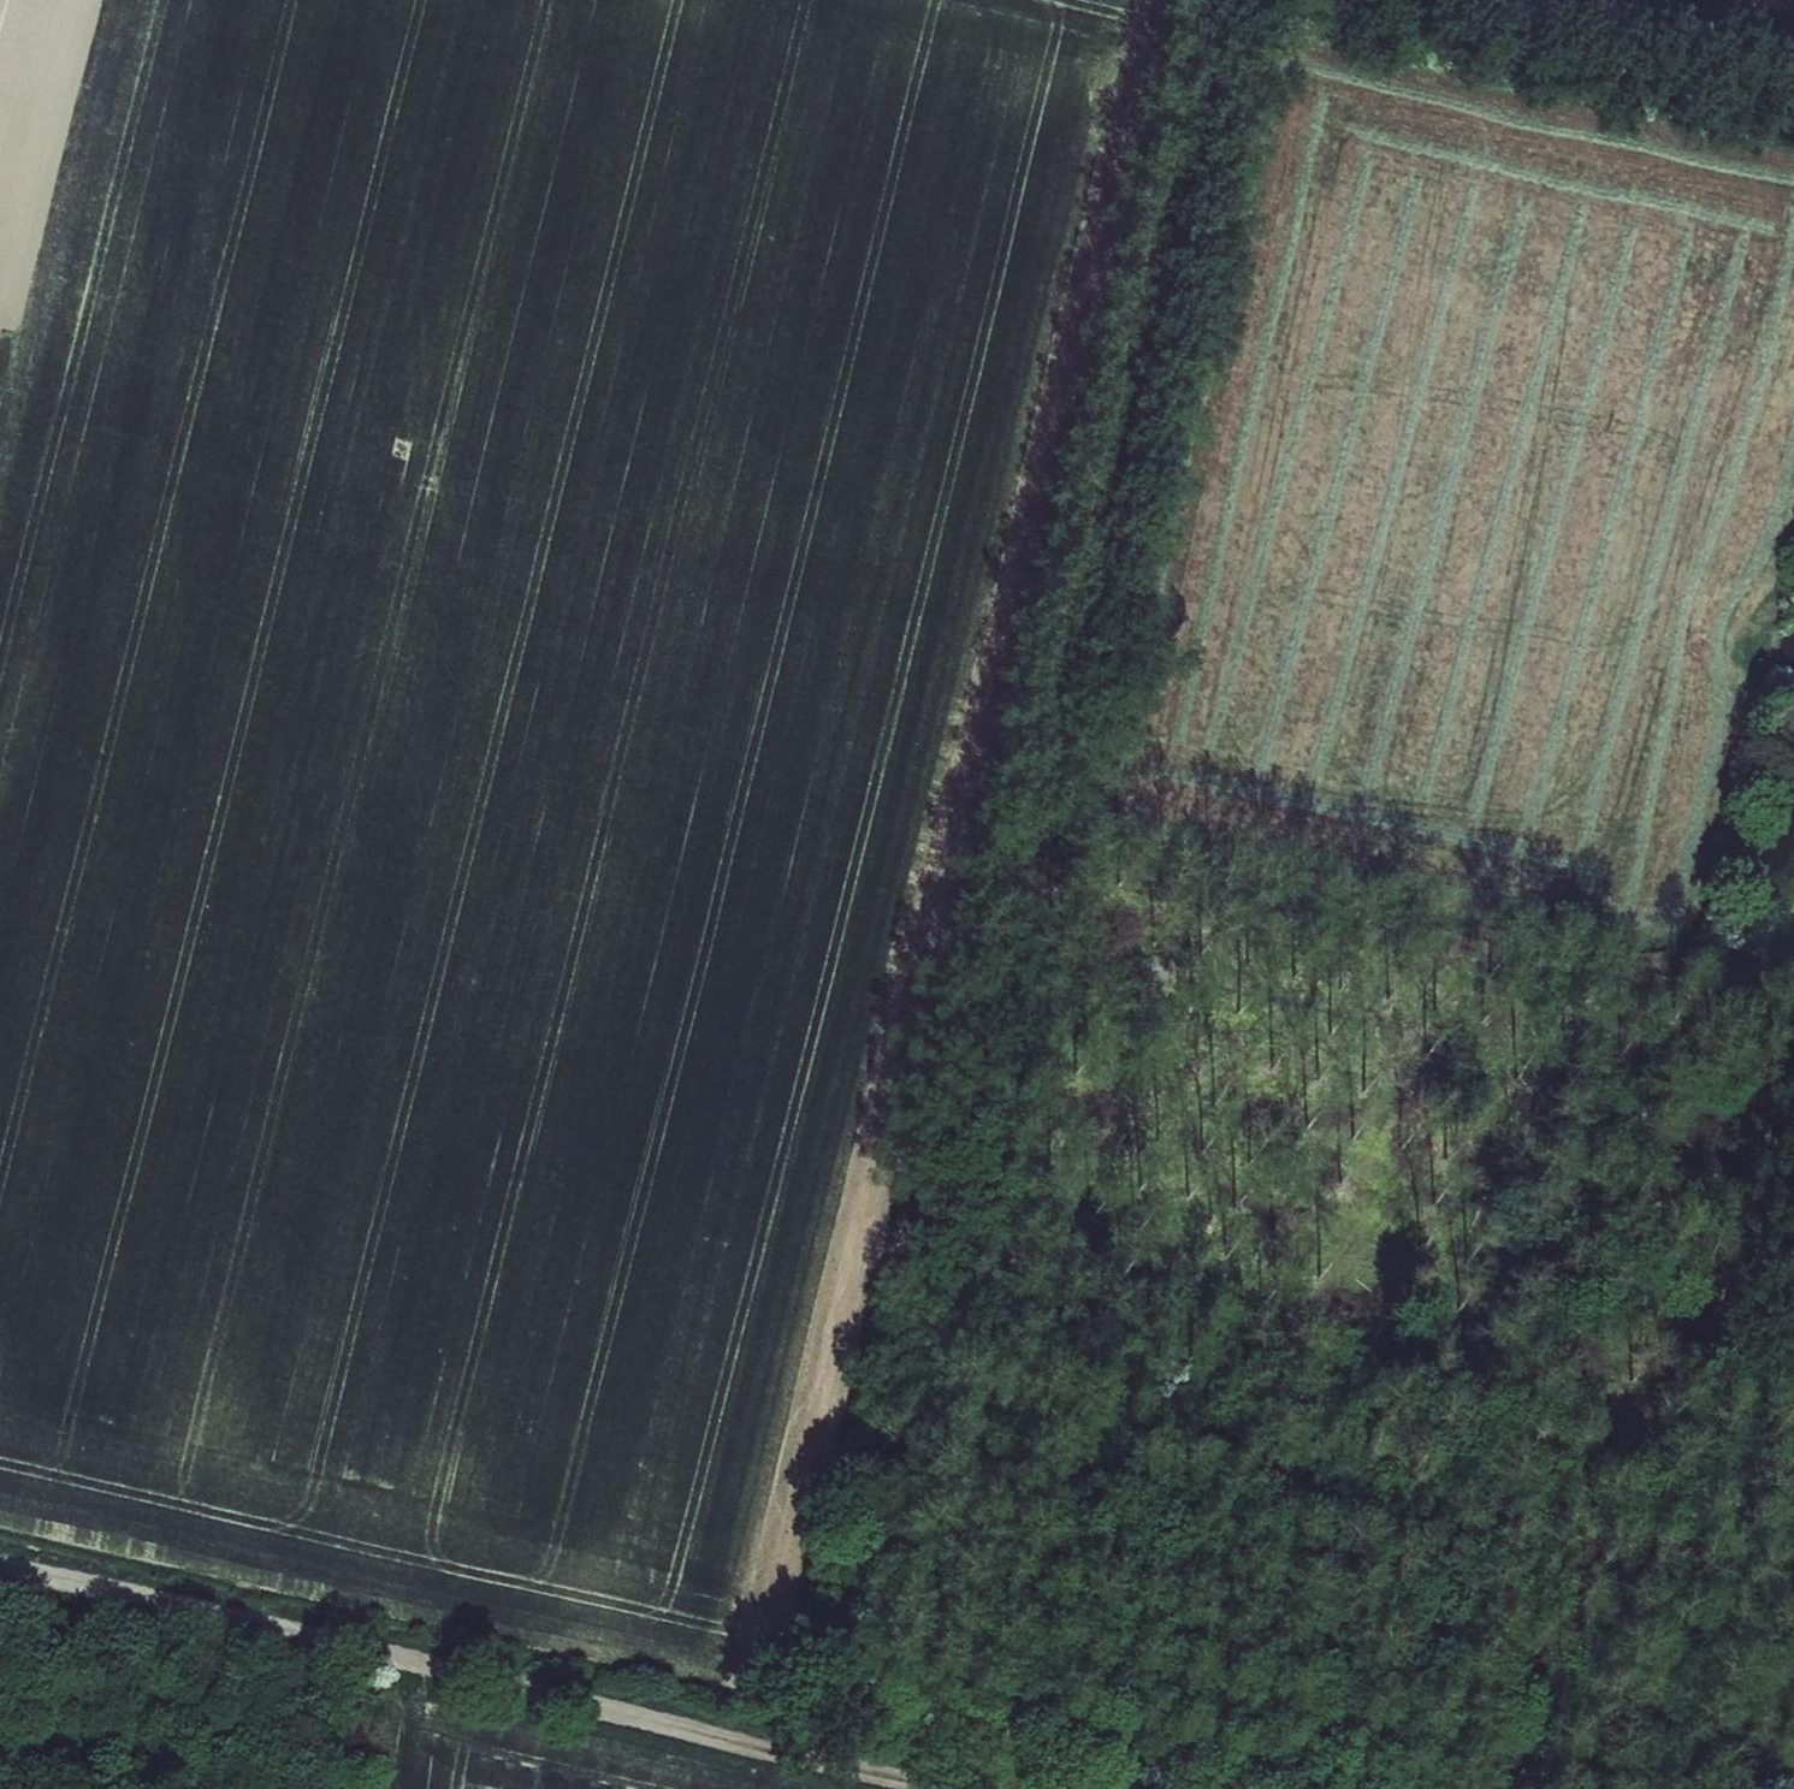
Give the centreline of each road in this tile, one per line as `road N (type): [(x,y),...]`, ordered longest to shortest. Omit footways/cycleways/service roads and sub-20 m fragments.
road 1 (track): [(0,1570),(443,1663),(960,1788)]
road 2 (tertiary): [(1793,61),(1530,0)]

